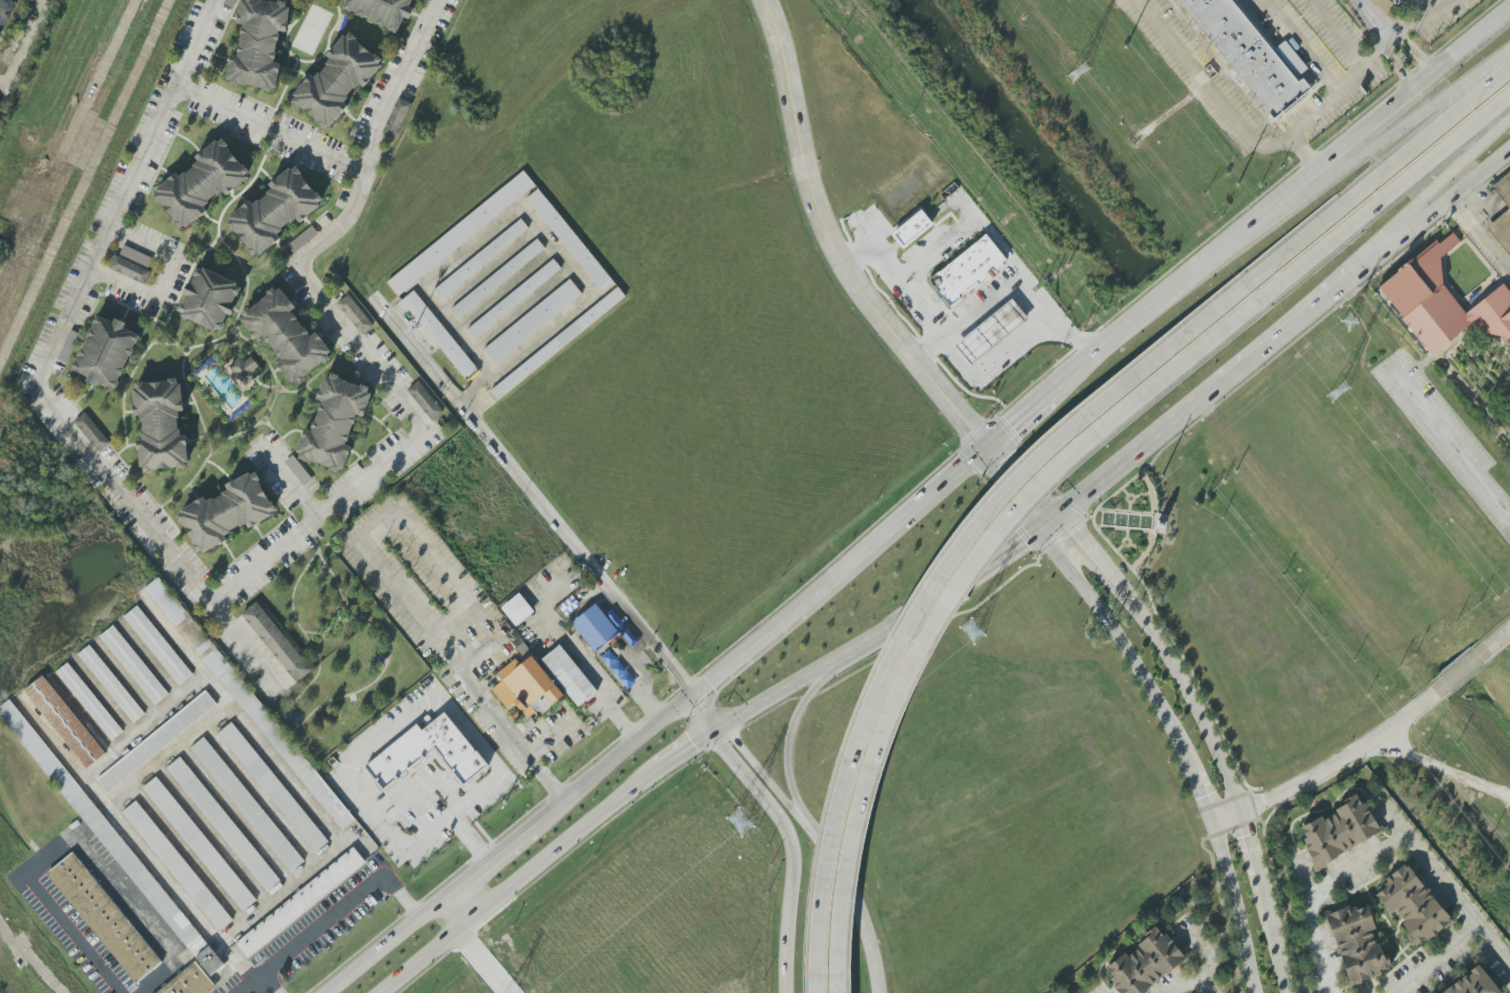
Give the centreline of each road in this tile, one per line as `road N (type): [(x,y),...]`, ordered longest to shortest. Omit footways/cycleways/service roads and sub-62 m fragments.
road 1 (motorway): [(1245,286),(1019,476),(912,621),(873,701),(836,819),(817,992)]
road 2 (motorway): [(837,992),(845,873),(860,805),(892,710),(949,601),(1043,482),(1258,302)]
road 3 (residential): [(764,0),(808,183),(842,264),(1051,520)]
road 4 (residential): [(1285,992),(1254,852),(1210,734),(1116,577),(1076,527),(1051,520)]
road 5 (residential): [(1051,520),(1050,544),(1119,639),(1184,756),(1224,861),(1253,992)]
road 6 (residential): [(719,726),(467,405)]
road 7 (primary): [(380,992),(661,766)]
road 8 (motorway): [(1251,359),(1277,325),(1509,118)]
road 9 (motorway): [(1509,66),(1245,286)]
road 10 (primary): [(1509,15),(1249,230)]
road 11 (primary): [(1251,359),(1509,146)]
road 12 (motorway): [(1258,302),(1509,94)]
road 13 (motorway): [(1509,56),(1249,230)]
road 14 (motorway): [(719,726),(717,743),(785,829),(792,856),(783,992)]
road 15 (residential): [(1210,819),(1340,763),(1436,692)]
road 16 (primary): [(1051,520),(1251,359)]
road 17 (primary): [(985,445),(790,611)]
road 18 (primary): [(1249,230),(1050,391)]
road 19 (primary): [(694,693),(530,827)]
road 20 (motorway): [(810,830),(787,747),(798,712),(840,657)]
road 21 (motorway): [(878,992),(848,886),(810,830)]
road 22 (primary): [(456,888),(328,992)]
road 23 (track): [(1377,737),(1509,798)]
road 24 (primary): [(719,726),(840,657)]
road 25 (motorway): [(810,830),(719,726)]
road 26 (primary): [(840,657),(952,586)]
road 27 (primary): [(790,611),(694,693)]

